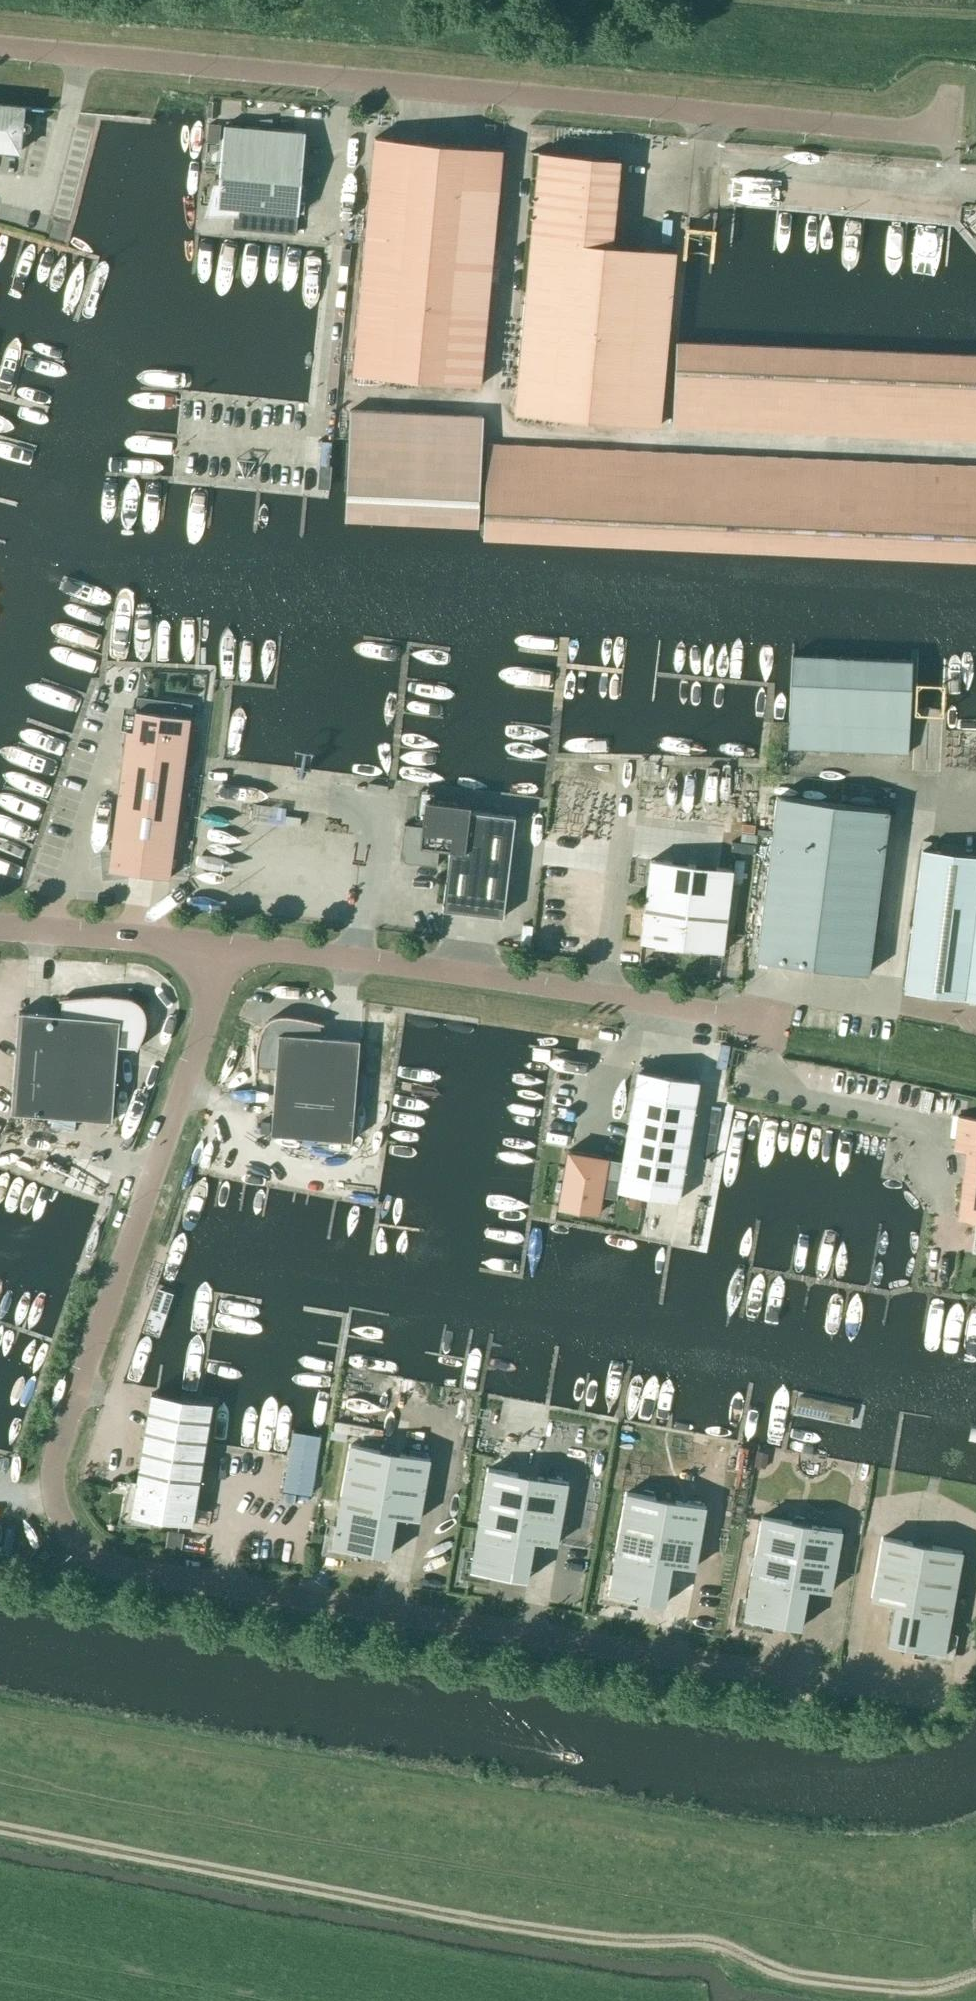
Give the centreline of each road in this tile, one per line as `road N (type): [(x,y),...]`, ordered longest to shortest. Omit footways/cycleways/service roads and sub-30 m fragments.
road 1 (unclassified): [(815,1679),(122,1569),(73,1538),(57,1512),(55,1460),(200,1040),(214,944)]
road 2 (unclassified): [(0,51),(947,142),(950,95)]
road 3 (track): [(0,1825),(596,1940),(723,1947),(787,1975),(941,1990),(975,1979)]
road 4 (unclassified): [(772,1022),(214,944)]
road 5 (unclassified): [(214,944),(0,930)]

